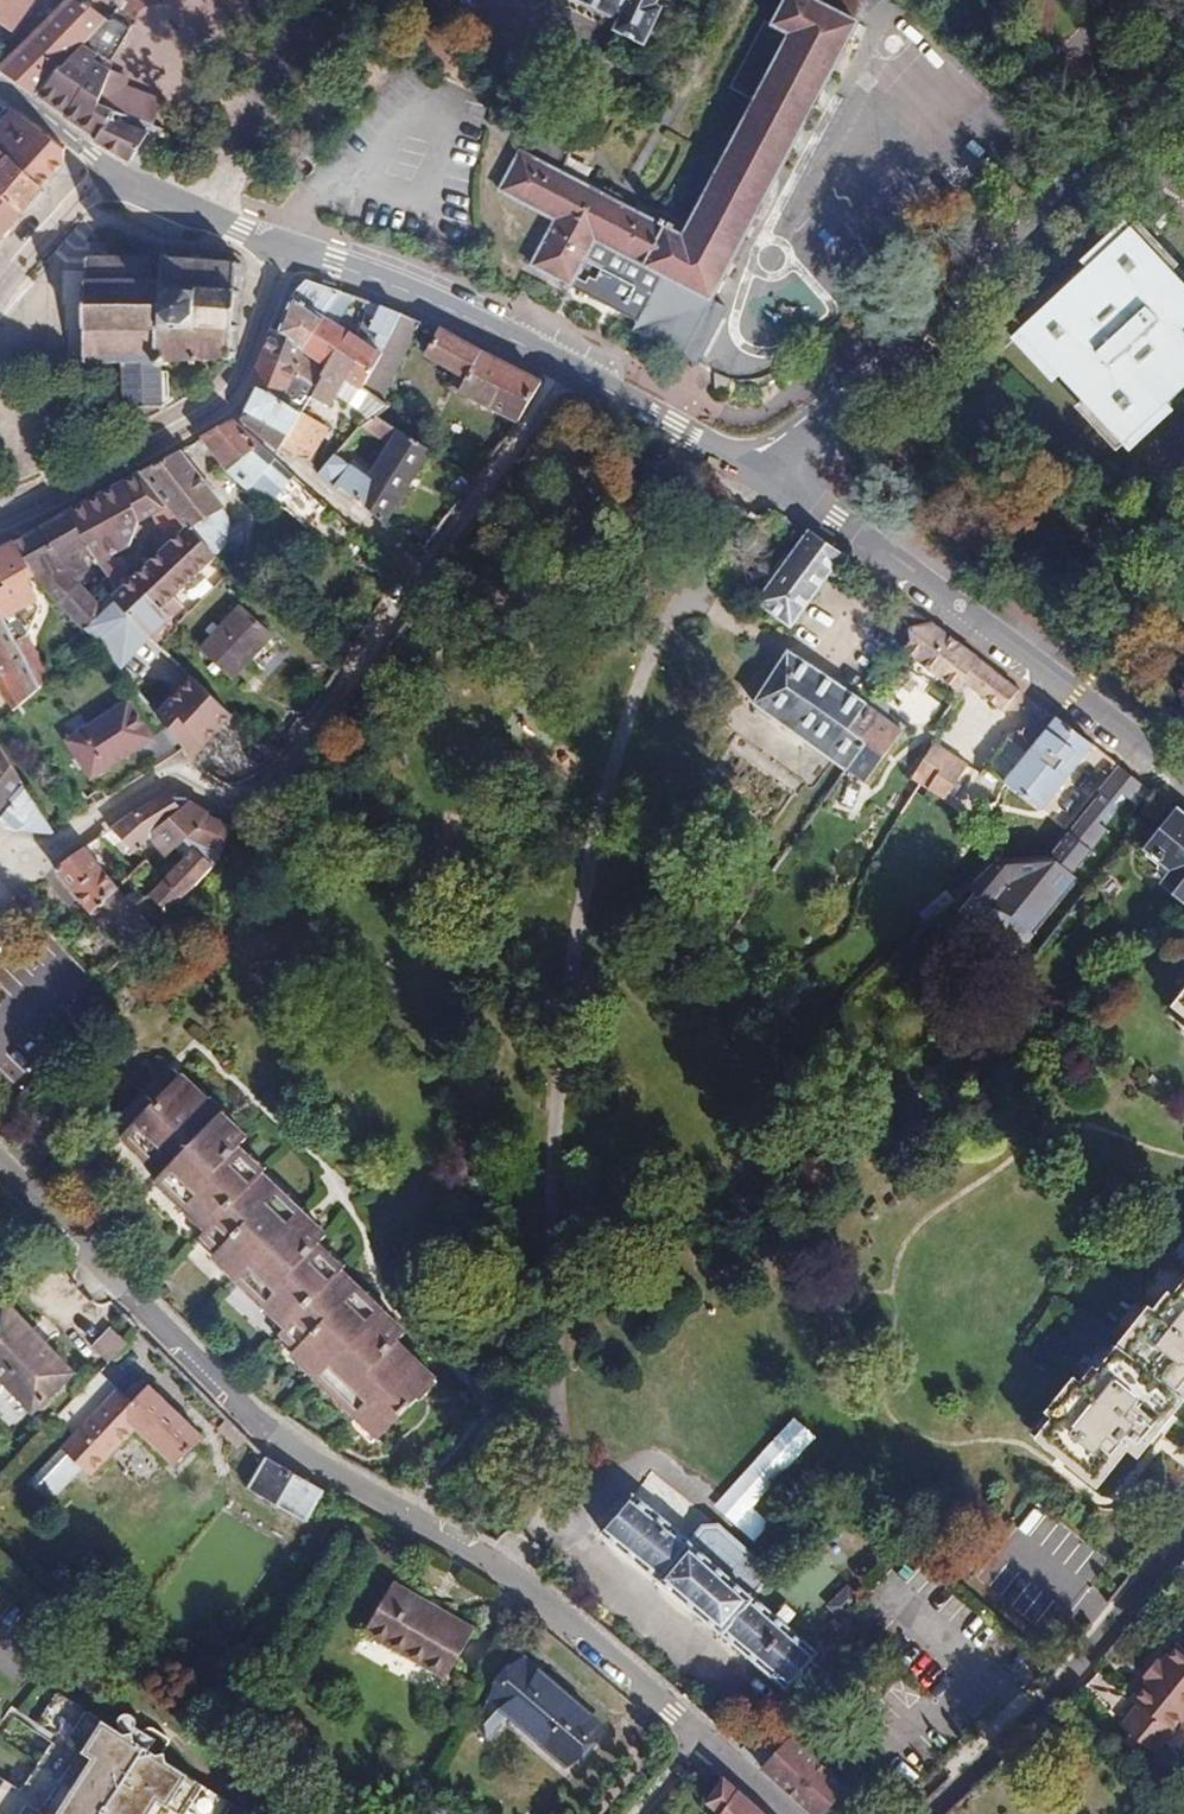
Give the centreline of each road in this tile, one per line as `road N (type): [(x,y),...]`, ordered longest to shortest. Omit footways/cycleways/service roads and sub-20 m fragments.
road 1 (residential): [(0,1172),(282,1445),(508,1570),(700,1737)]
road 2 (residential): [(571,372),(415,572),(302,744),(239,810),(168,778),(24,863)]
road 3 (residential): [(759,471),(975,292),(1183,70)]
road 4 (residential): [(1183,799),(992,638),(759,471)]
road 5 (residential): [(286,248),(253,348),(219,405),(0,526)]
road 6 (residential): [(931,1813),(1053,1689),(1183,1528)]
road 7 (residential): [(571,372),(427,295),(286,248)]
road 8 (residential): [(105,170),(286,248)]
road 9 (residential): [(0,294),(105,170)]
road 10 (residential): [(0,85),(105,170)]

